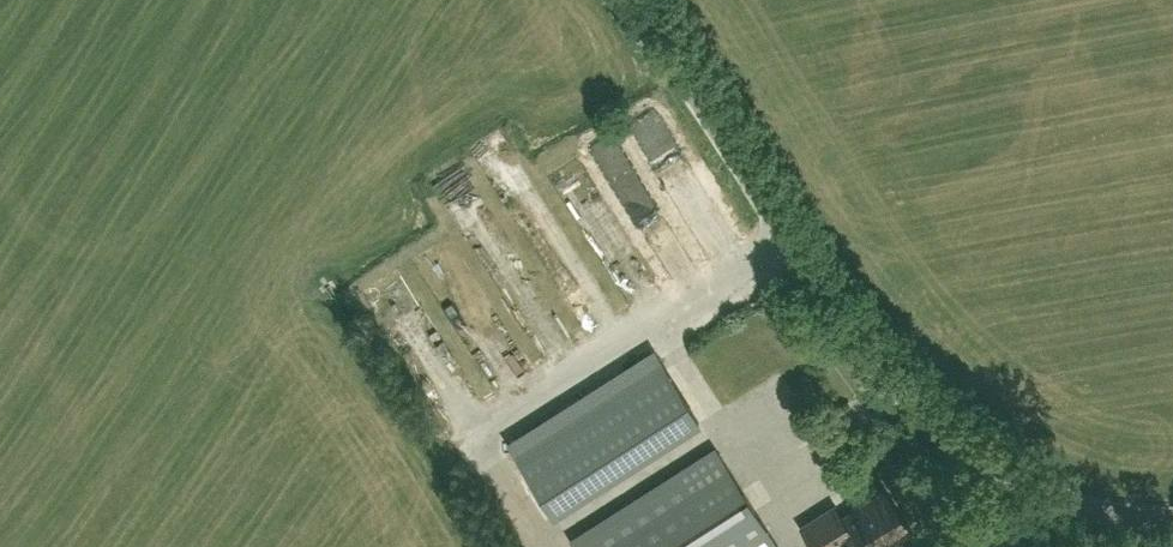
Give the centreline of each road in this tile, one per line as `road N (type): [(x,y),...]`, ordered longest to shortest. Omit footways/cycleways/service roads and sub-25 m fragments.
road 1 (unclassified): [(1172,525),(1059,501),(949,442),(889,383),(848,334),(633,0)]

